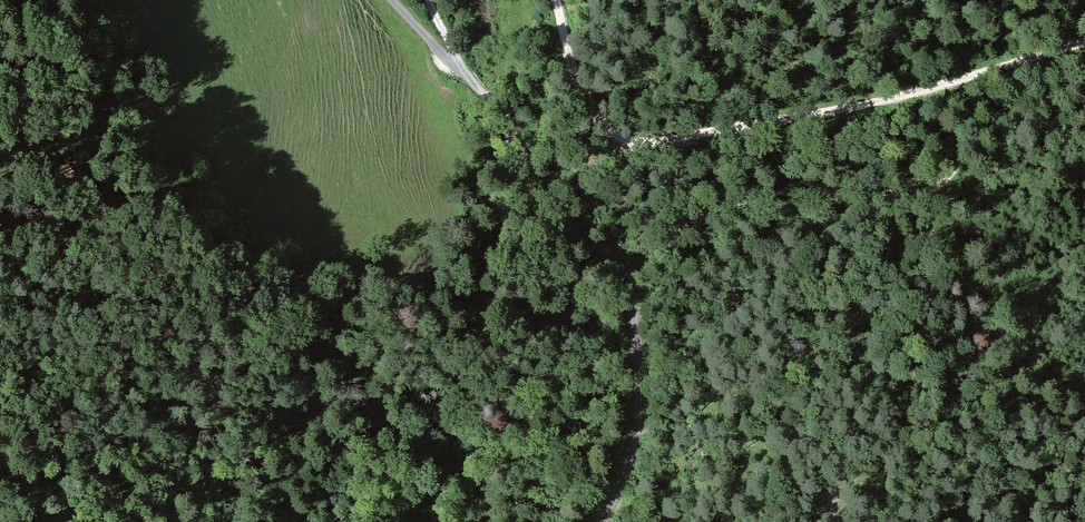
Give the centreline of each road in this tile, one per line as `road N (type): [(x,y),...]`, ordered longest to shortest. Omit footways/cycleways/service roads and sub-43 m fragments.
road 1 (track): [(837,521),(827,497),(832,444),(869,398),(952,347),(968,318),(969,266),(943,212),(920,192),(774,197),(719,209),(628,279)]
road 2 (track): [(1084,44),(832,112),(654,143),(605,126),(575,75),(554,0)]
road 3 (unclassified): [(604,521),(637,430),(628,279),(608,254),(540,207),(499,111),(391,0)]
road 4 (track): [(1084,58),(1010,110),(928,199)]
road 5 (track): [(479,521),(471,492),(460,483),(443,484),(381,521)]

